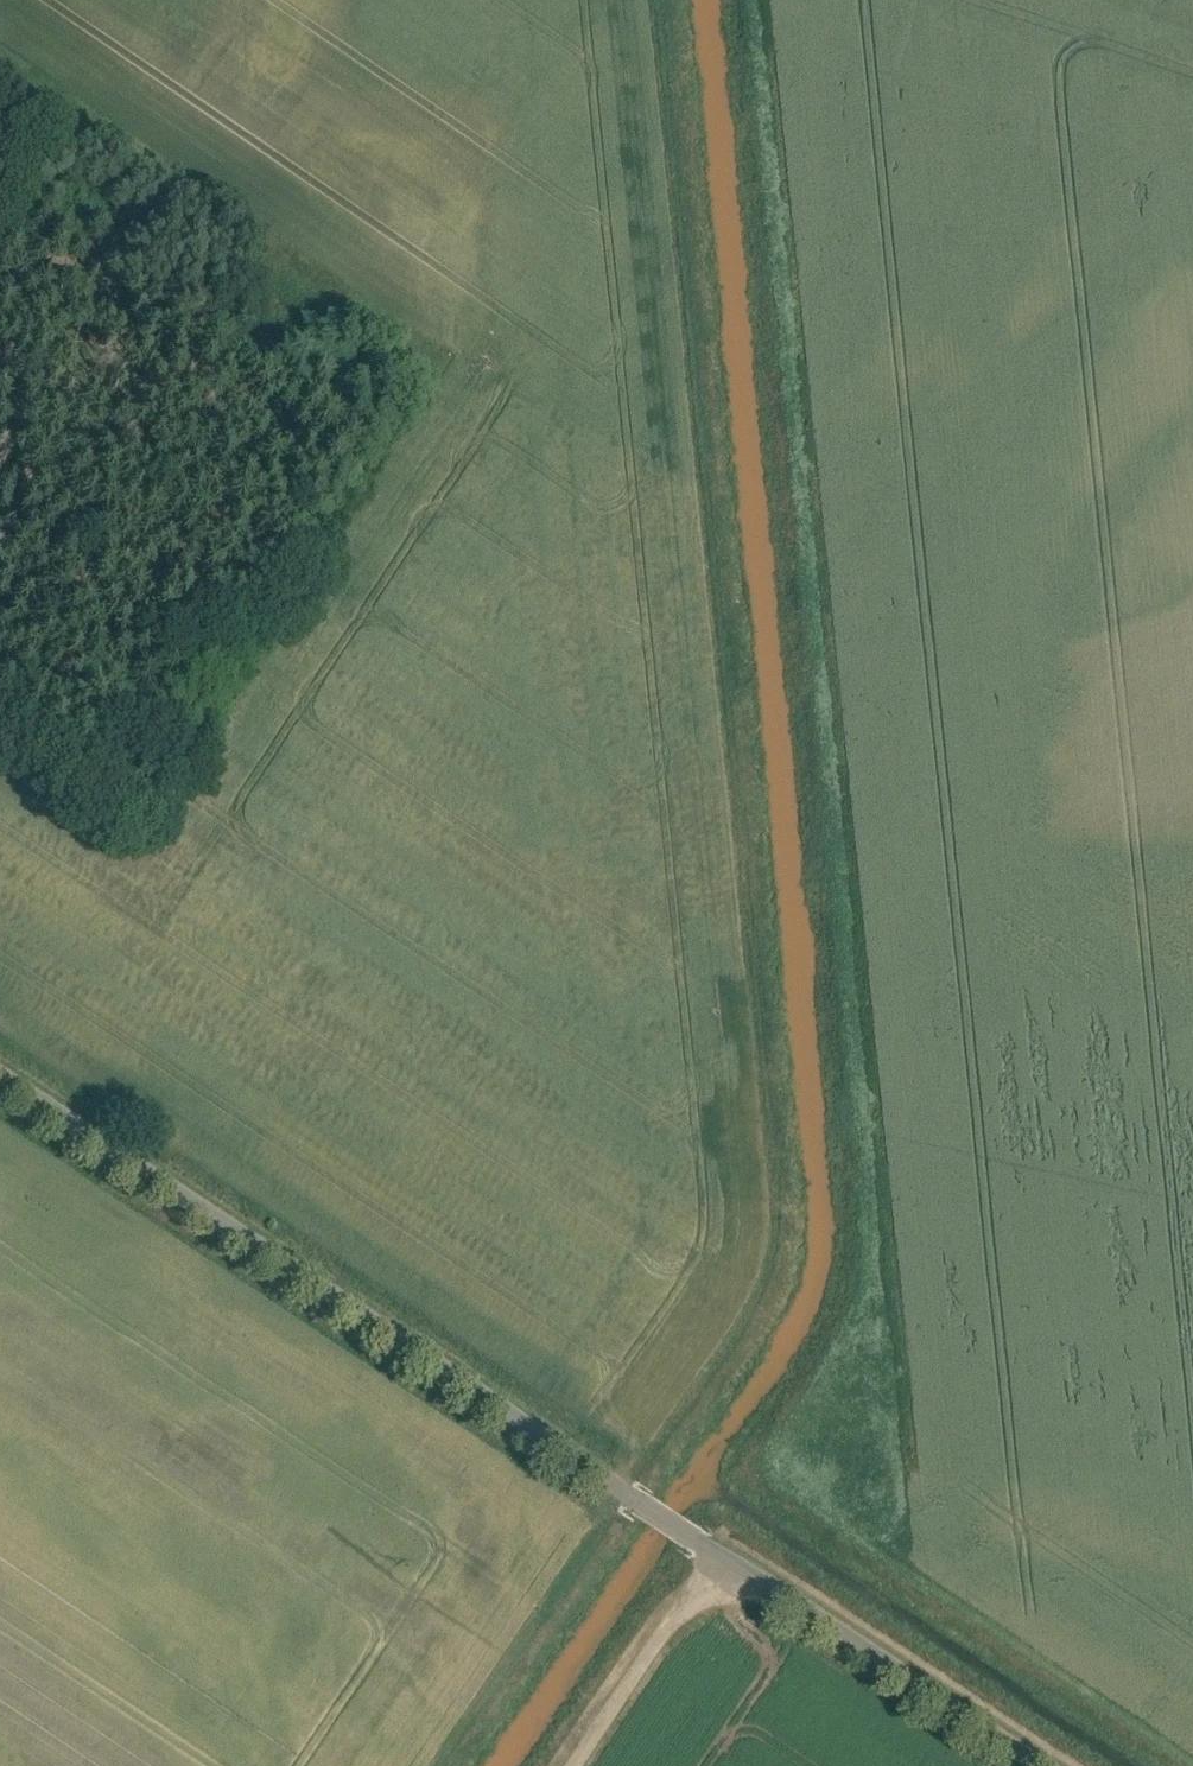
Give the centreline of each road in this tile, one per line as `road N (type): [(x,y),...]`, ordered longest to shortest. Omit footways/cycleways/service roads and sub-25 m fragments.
road 1 (unclassified): [(0,1079),(1034,1765)]

